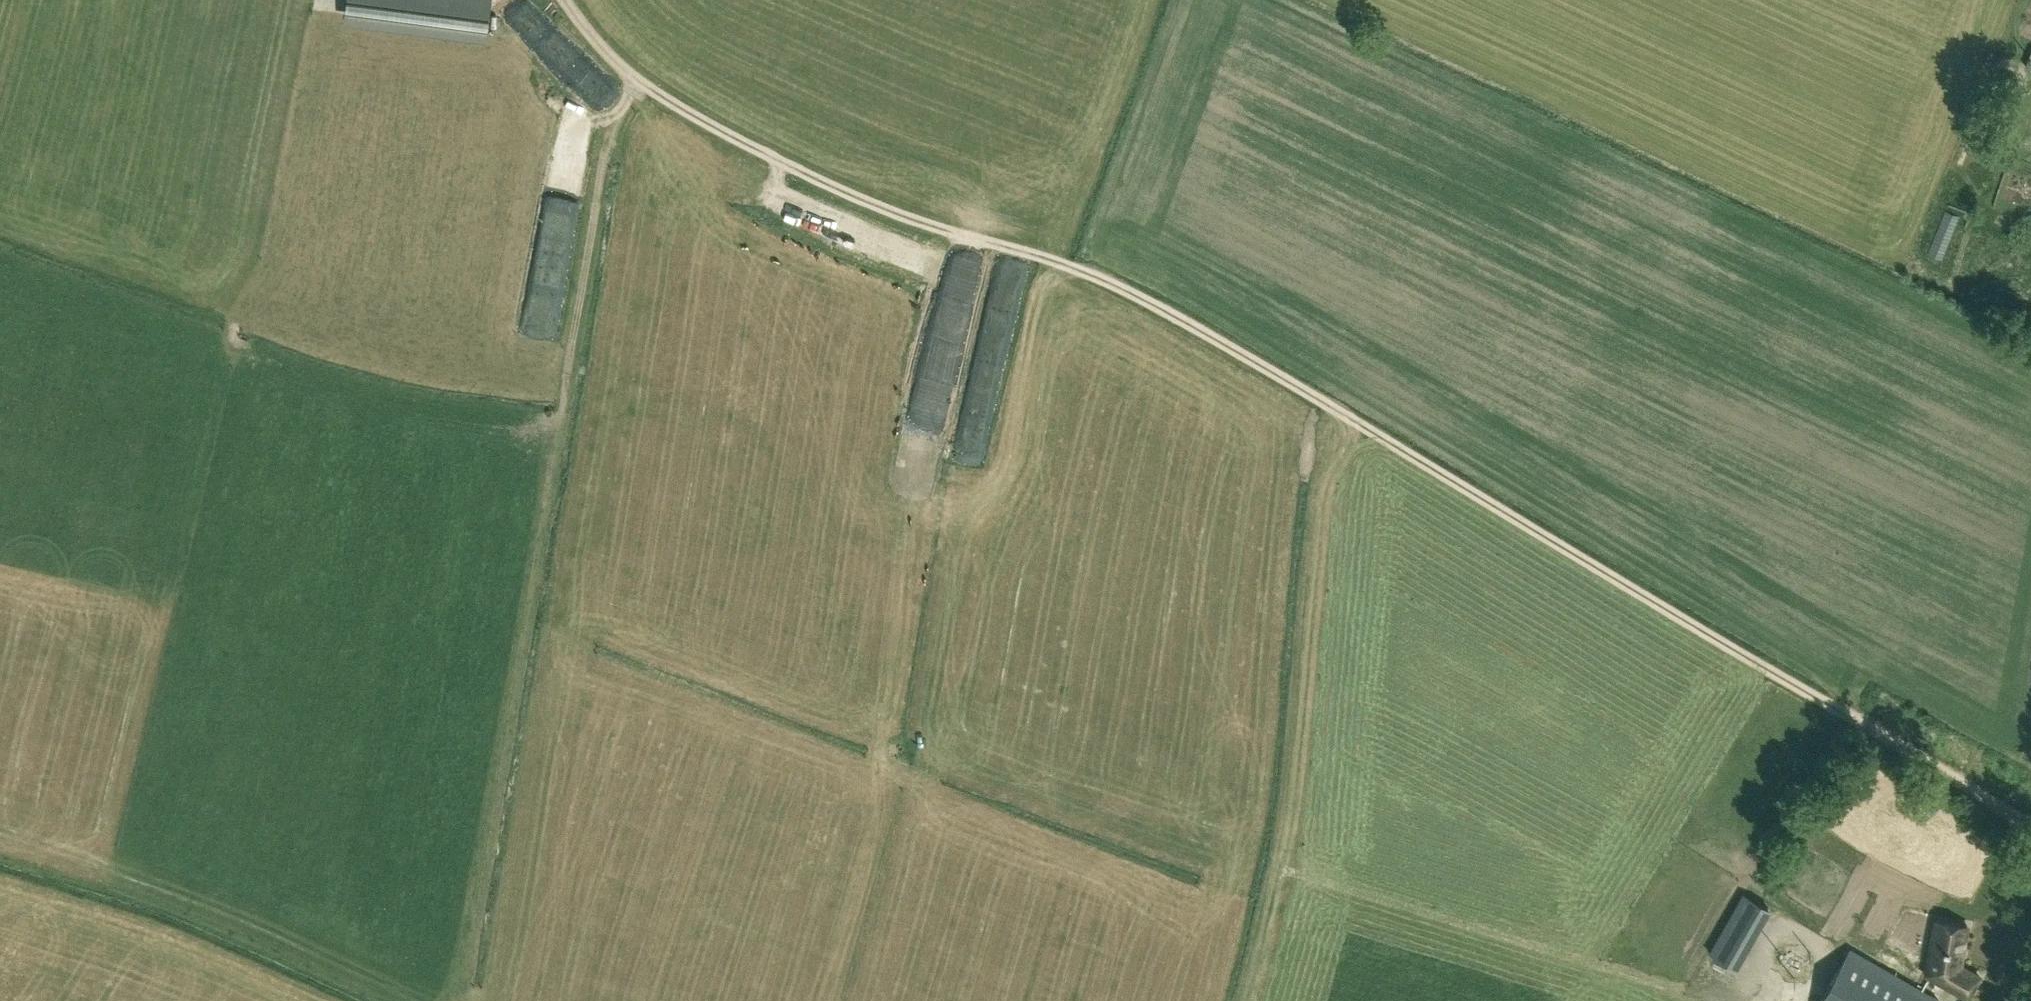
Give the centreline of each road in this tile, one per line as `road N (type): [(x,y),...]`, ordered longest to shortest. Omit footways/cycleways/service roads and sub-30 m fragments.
road 1 (track): [(2030,821),(1339,419),(1254,357),(1095,275),(841,184),(620,69),(564,0)]

